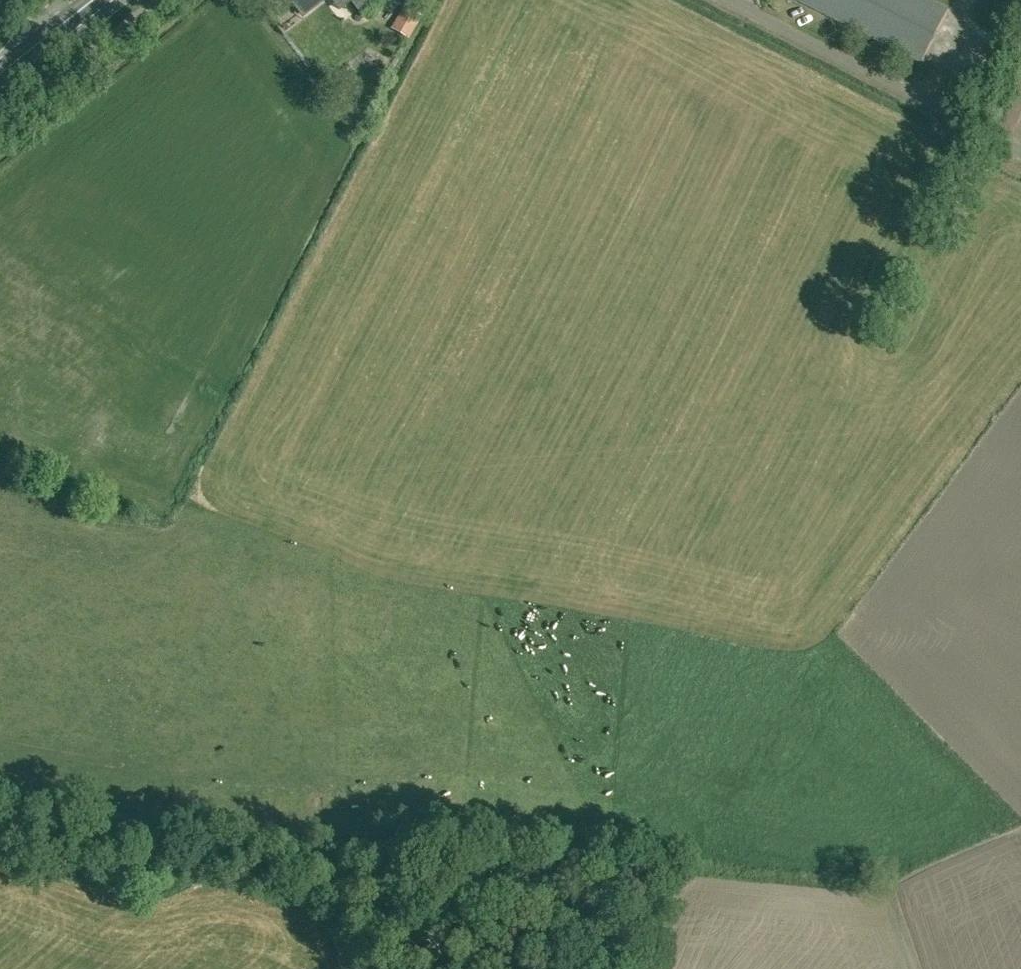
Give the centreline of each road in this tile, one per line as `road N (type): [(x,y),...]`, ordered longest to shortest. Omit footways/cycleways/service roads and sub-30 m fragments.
road 1 (unclassified): [(1020,148),(734,0)]

